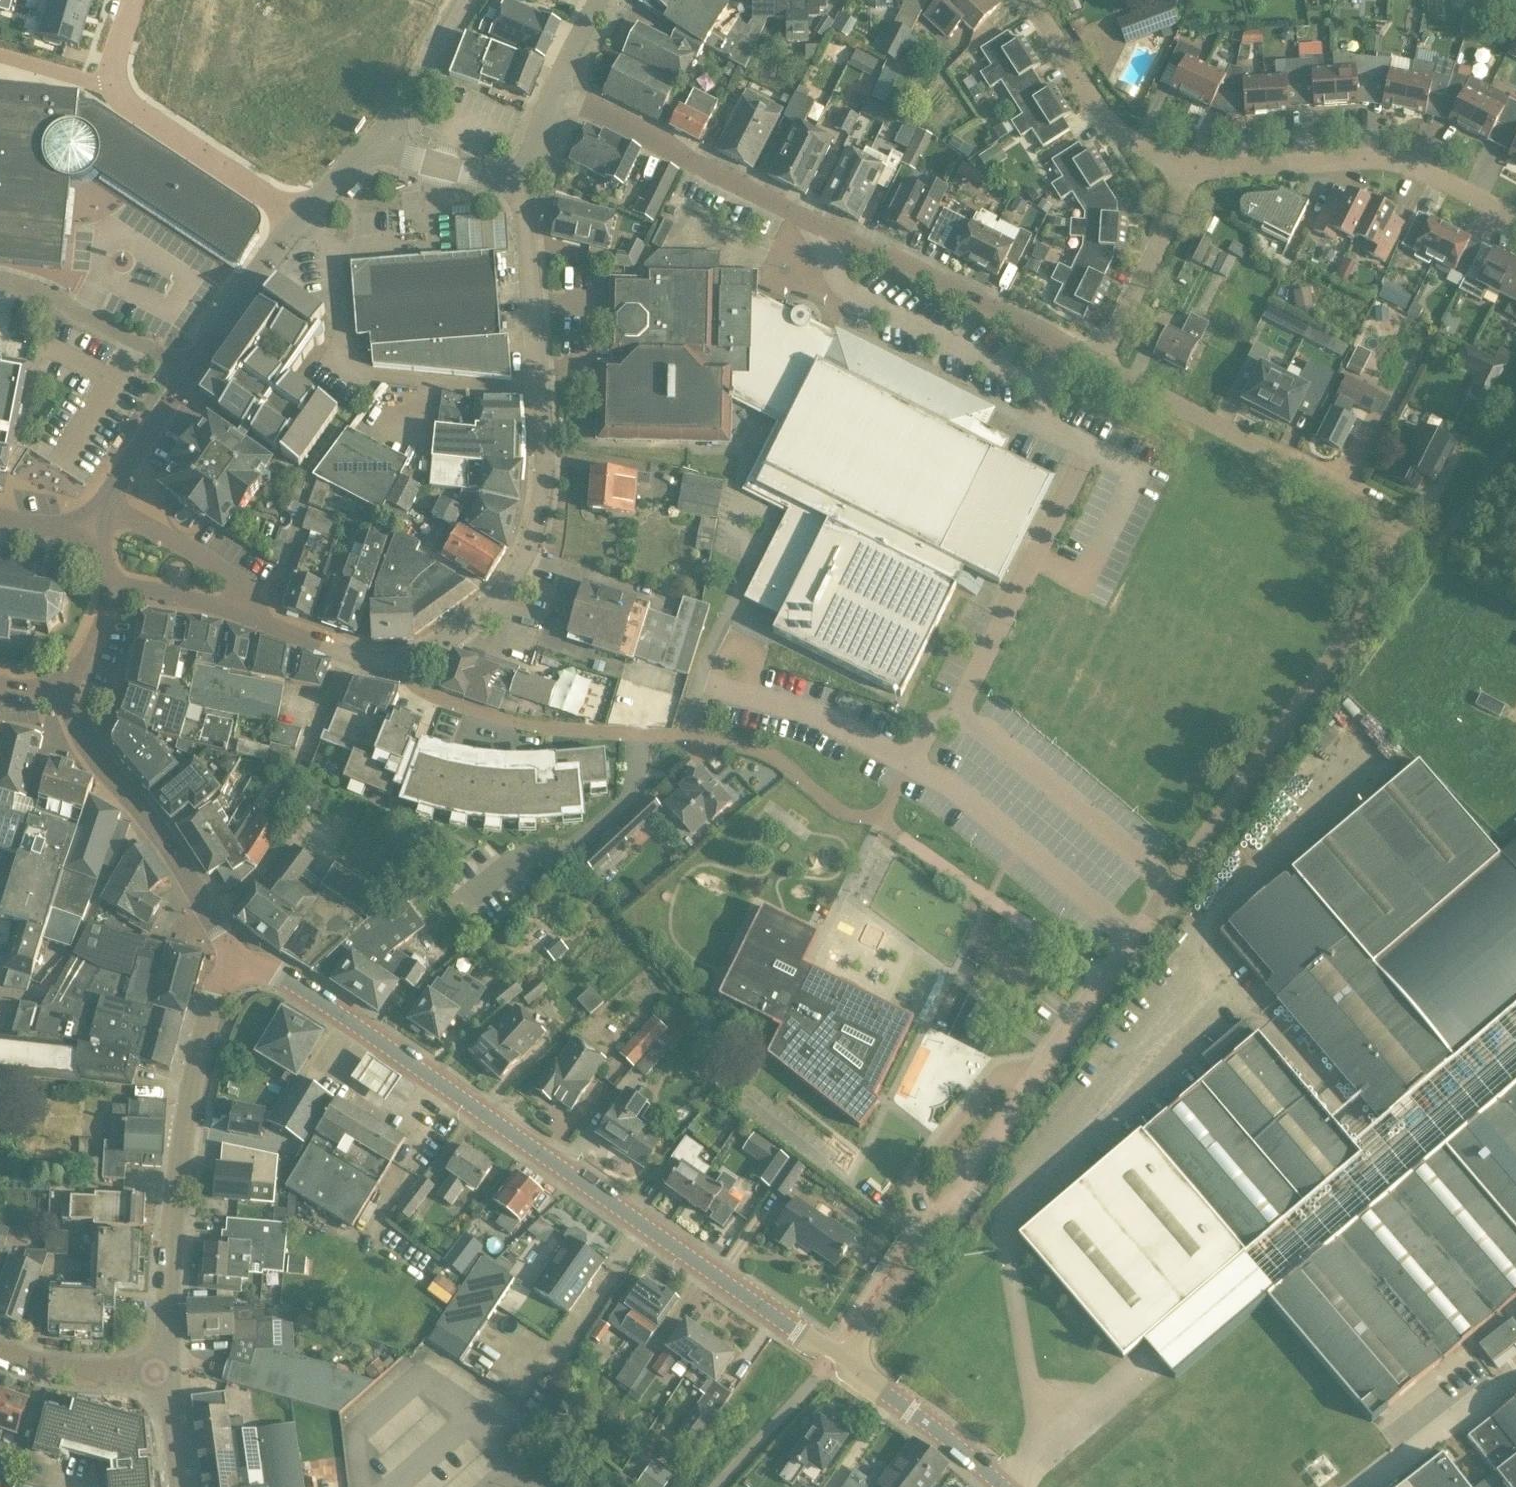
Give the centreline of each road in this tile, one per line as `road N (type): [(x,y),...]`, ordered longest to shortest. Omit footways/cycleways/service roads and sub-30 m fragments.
road 1 (residential): [(1107,982),(1379,591),(1383,557),(1375,515),(1346,487),(1100,363)]
road 2 (residential): [(1107,982),(883,823),(834,807),(773,758),(721,741),(592,734),(499,718),(420,688),(400,662)]
road 3 (tertiary): [(837,1357),(341,1018),(240,962)]
road 4 (residential): [(1100,363),(555,90)]
road 5 (residential): [(400,662),(424,655),(482,613),(506,587),(538,522),(546,455),(529,246),(506,174)]
road 6 (residential): [(837,1357),(873,1318),(1107,982)]
road 7 (tertiary): [(163,1371),(190,1107),(214,999),(240,962)]
road 8 (residential): [(1515,219),(1388,161),(1192,168)]
road 9 (tertiary): [(240,962),(155,823),(96,762),(59,688)]
road 10 (residential): [(1192,168),(1118,129),(1030,0)]
road 11 (residential): [(301,221),(110,87)]
road 12 (residential): [(1100,363),(1192,168)]
road 13 (residential): [(189,374),(80,311),(0,282)]
road 14 (tertiary): [(1002,1486),(837,1357)]
road 15 (tertiary): [(189,374),(301,221)]
road 16 (residential): [(102,504),(220,567),(241,593),(241,613)]
road 17 (tertiary): [(375,148),(466,0)]
road 18 (residential): [(241,613),(351,656),(400,662)]
road 19 (unclassified): [(163,1371),(98,1371),(0,1349)]
road 20 (tertiary): [(102,504),(189,374)]
road 21 (residential): [(506,174),(485,177),(375,148)]
road 22 (residential): [(113,585),(241,613)]

